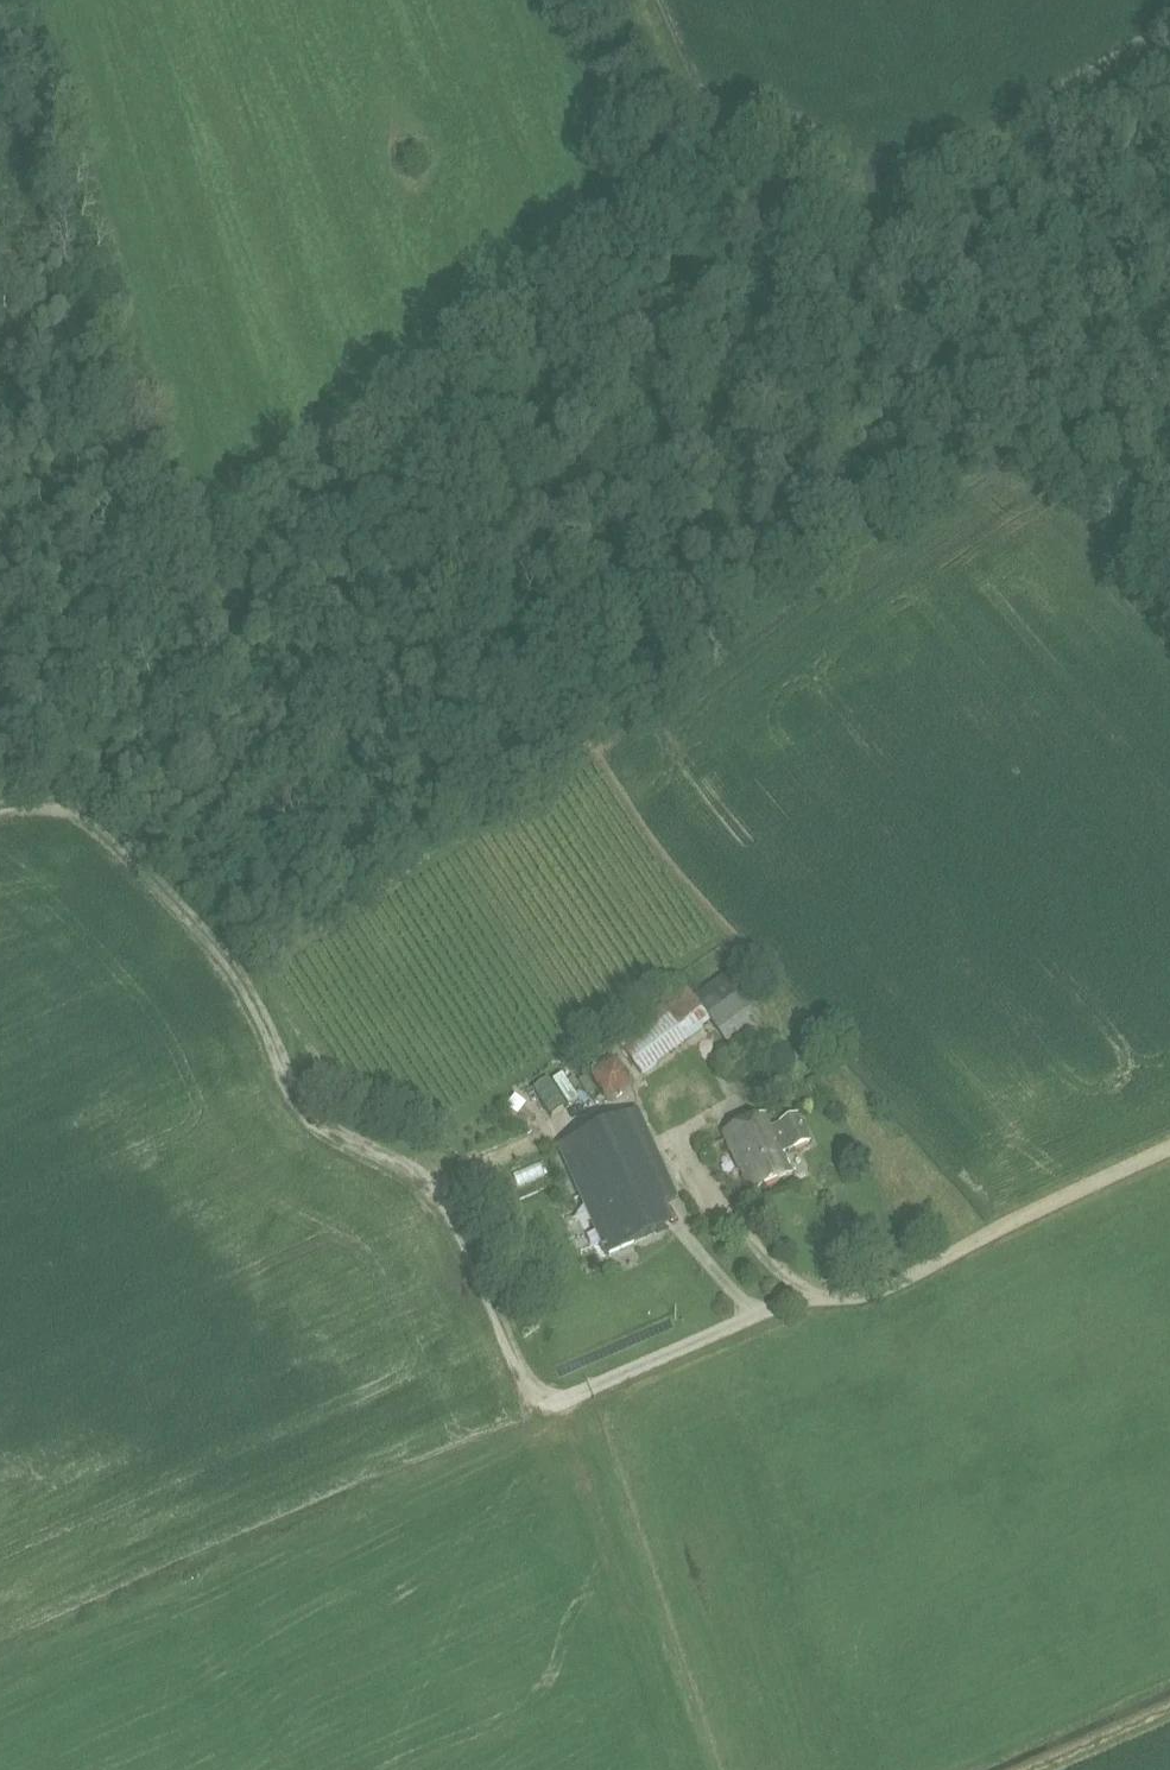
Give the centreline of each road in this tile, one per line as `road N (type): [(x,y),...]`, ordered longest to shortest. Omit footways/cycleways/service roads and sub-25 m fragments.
road 1 (track): [(0,809),(53,807),(88,822),(261,990),(304,1106),(445,1199),(522,1363),(551,1400),(819,1289)]

